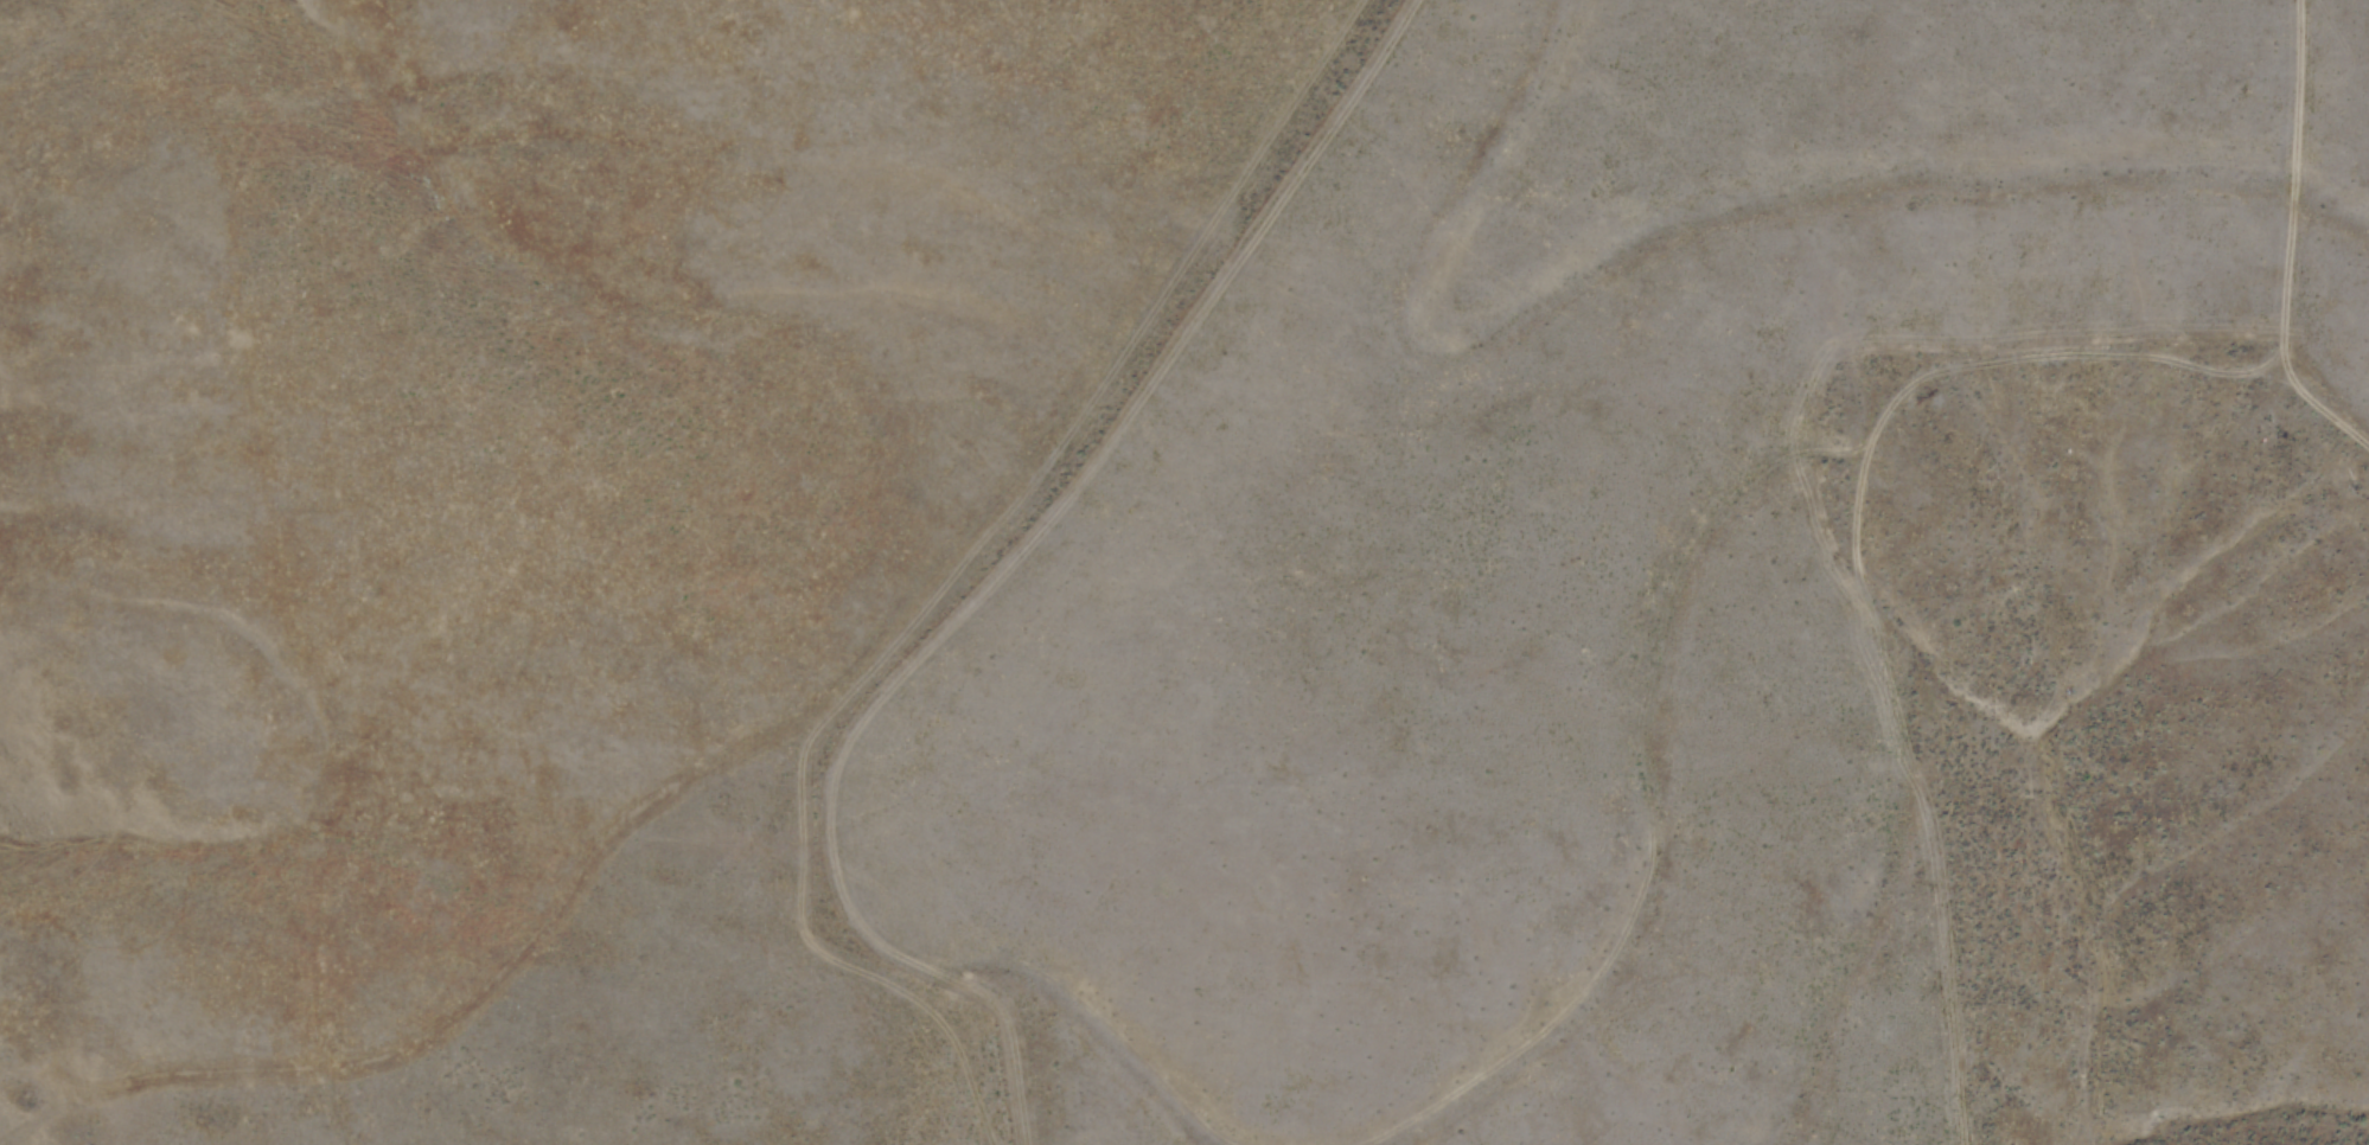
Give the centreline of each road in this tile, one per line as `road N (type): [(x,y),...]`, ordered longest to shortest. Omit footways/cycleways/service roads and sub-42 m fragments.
road 1 (track): [(2281,358),(2295,0)]

